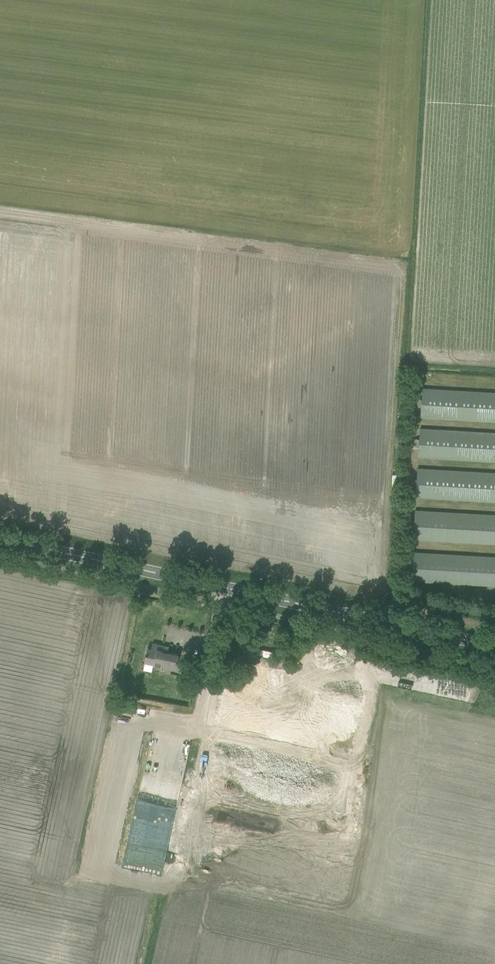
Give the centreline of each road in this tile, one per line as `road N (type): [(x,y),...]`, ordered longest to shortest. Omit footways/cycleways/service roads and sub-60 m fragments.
road 1 (tertiary): [(494,646),(0,539)]

